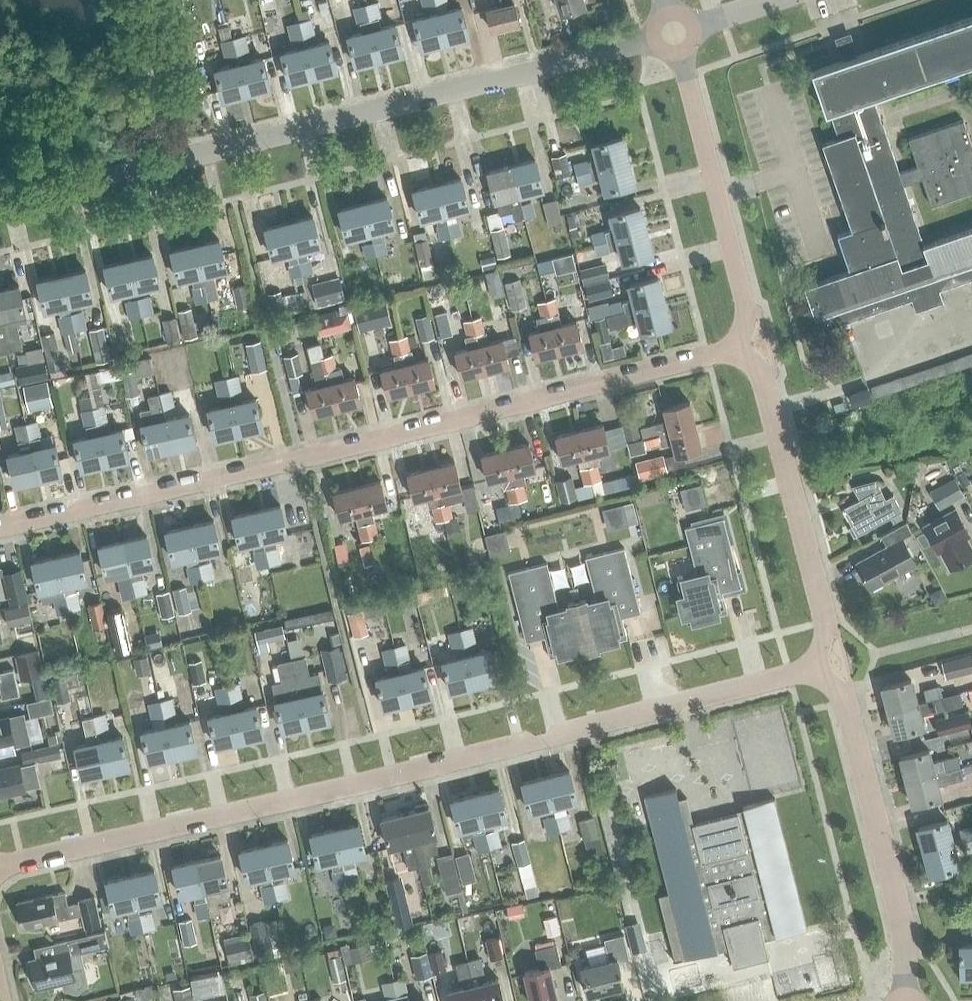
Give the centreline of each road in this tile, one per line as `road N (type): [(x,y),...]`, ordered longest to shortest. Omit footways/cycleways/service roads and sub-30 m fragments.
road 1 (residential): [(0,867),(545,743),(681,698),(816,668)]
road 2 (residential): [(0,528),(737,348)]
road 3 (residential): [(0,200),(674,32)]
road 4 (residential): [(906,1000),(903,923),(846,703),(816,668)]
road 5 (residential): [(816,668),(826,623),(765,382),(737,348)]
road 6 (residential): [(737,348),(746,304),(674,32)]

